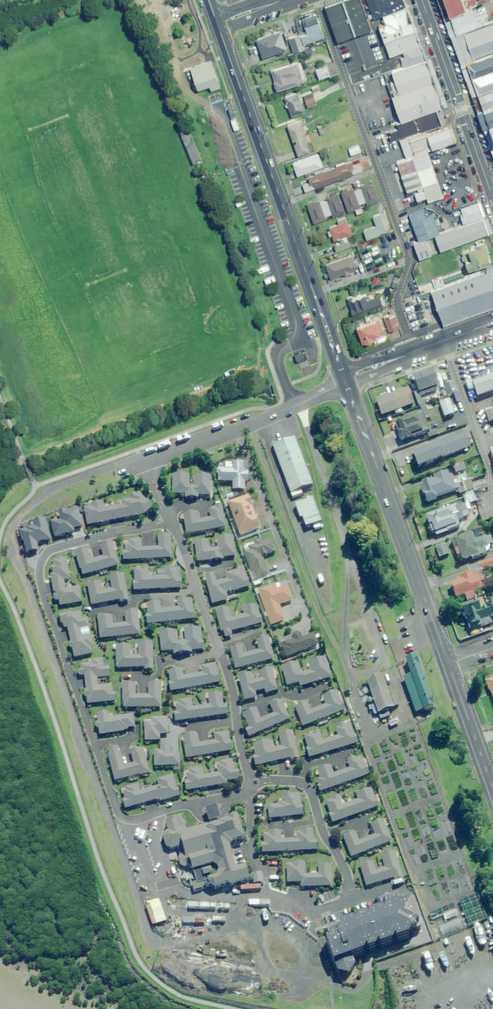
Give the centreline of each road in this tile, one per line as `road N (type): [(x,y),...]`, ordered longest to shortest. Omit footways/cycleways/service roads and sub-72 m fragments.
road 1 (primary): [(345,380),(217,24)]
road 2 (residential): [(95,745),(42,597),(39,564),(50,548),(171,522)]
road 3 (primary): [(448,664),(345,380)]
road 4 (residential): [(144,460),(345,380)]
road 5 (secondary): [(492,195),(423,0)]
road 6 (residential): [(345,380),(492,324)]
road 7 (residential): [(187,804),(140,818),(121,814),(95,745)]
road 8 (primary): [(492,789),(448,664)]

